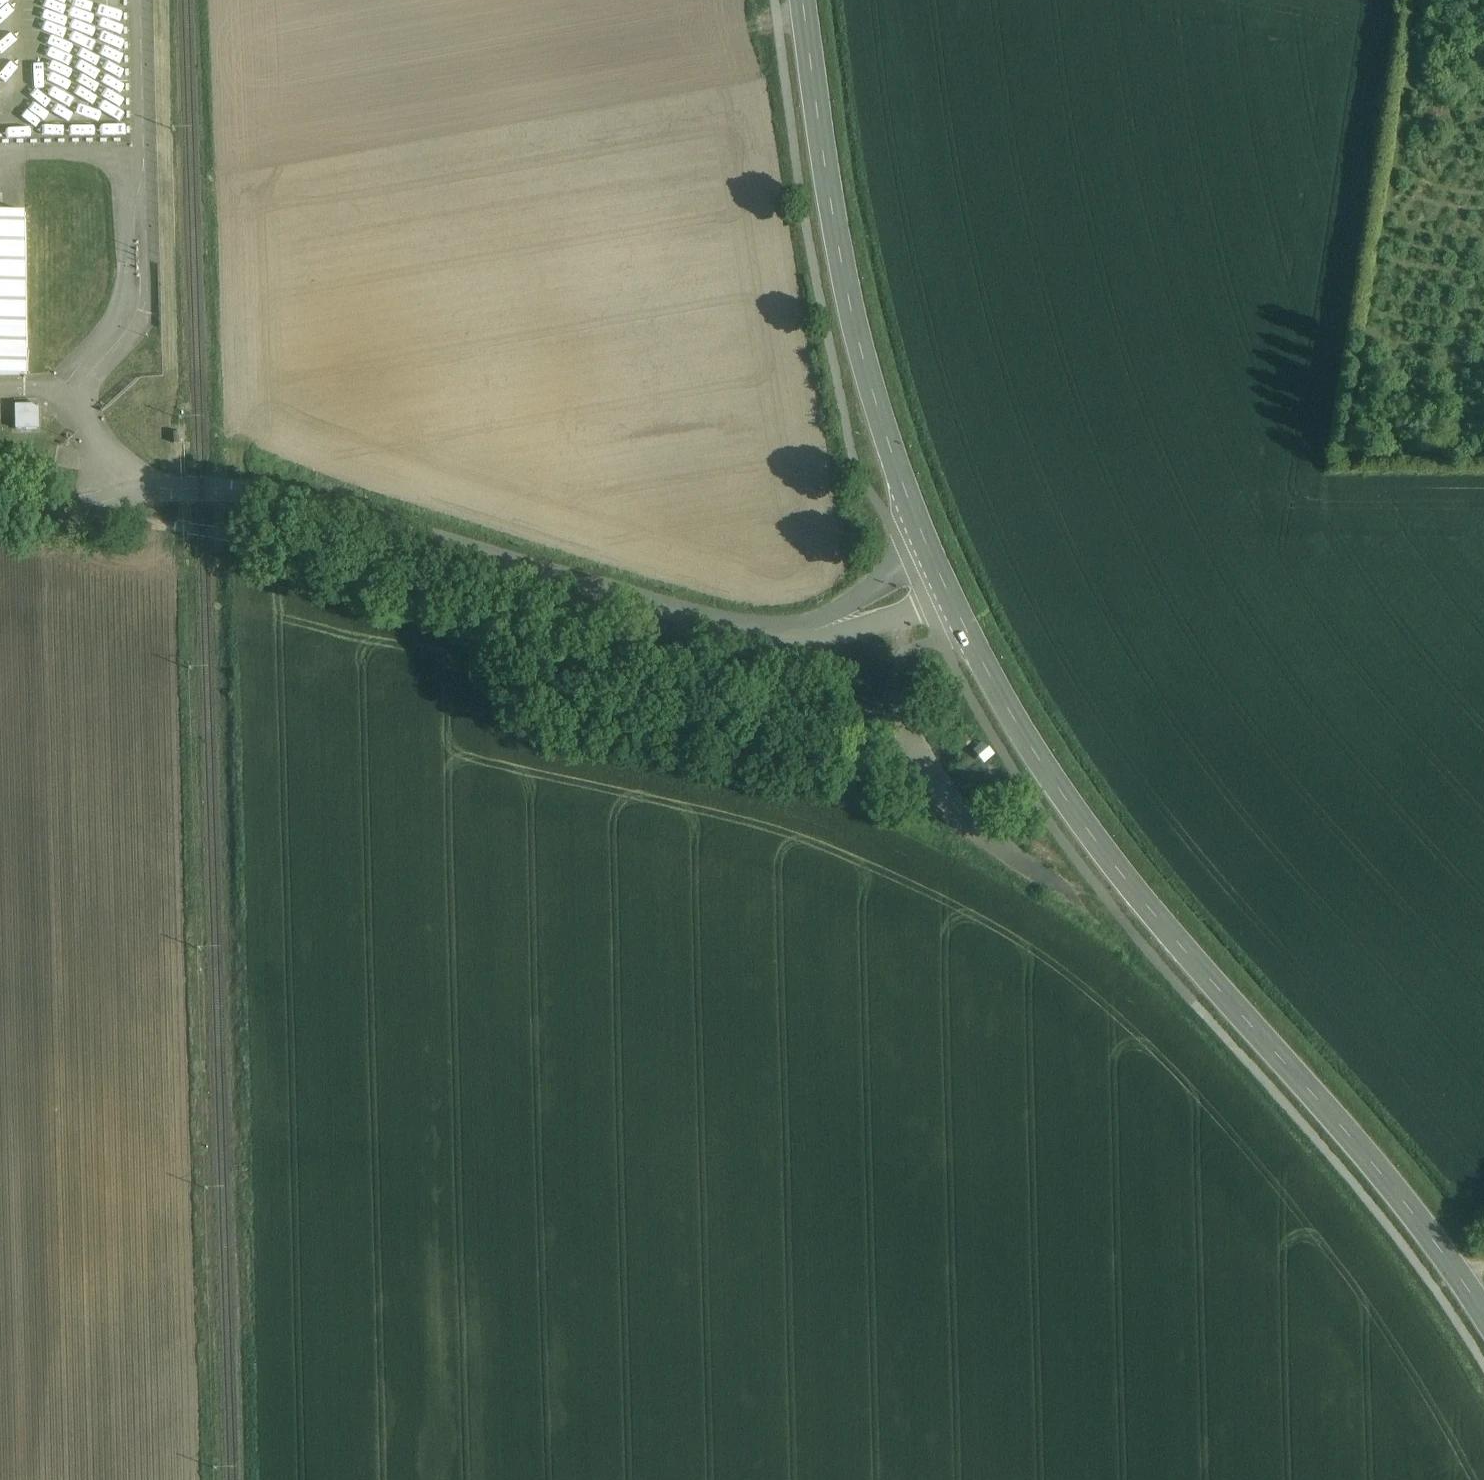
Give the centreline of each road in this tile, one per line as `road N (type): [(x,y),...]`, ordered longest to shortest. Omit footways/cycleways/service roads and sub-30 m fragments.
road 1 (unclassified): [(0,499),(56,511),(145,489),(199,487),(299,499),(702,620),(821,643),(946,590)]
road 2 (secondary): [(1483,1308),(1415,1206),(1142,892),(996,687),(946,590)]
road 3 (secondary): [(946,590),(878,406),(854,315),(807,0)]

